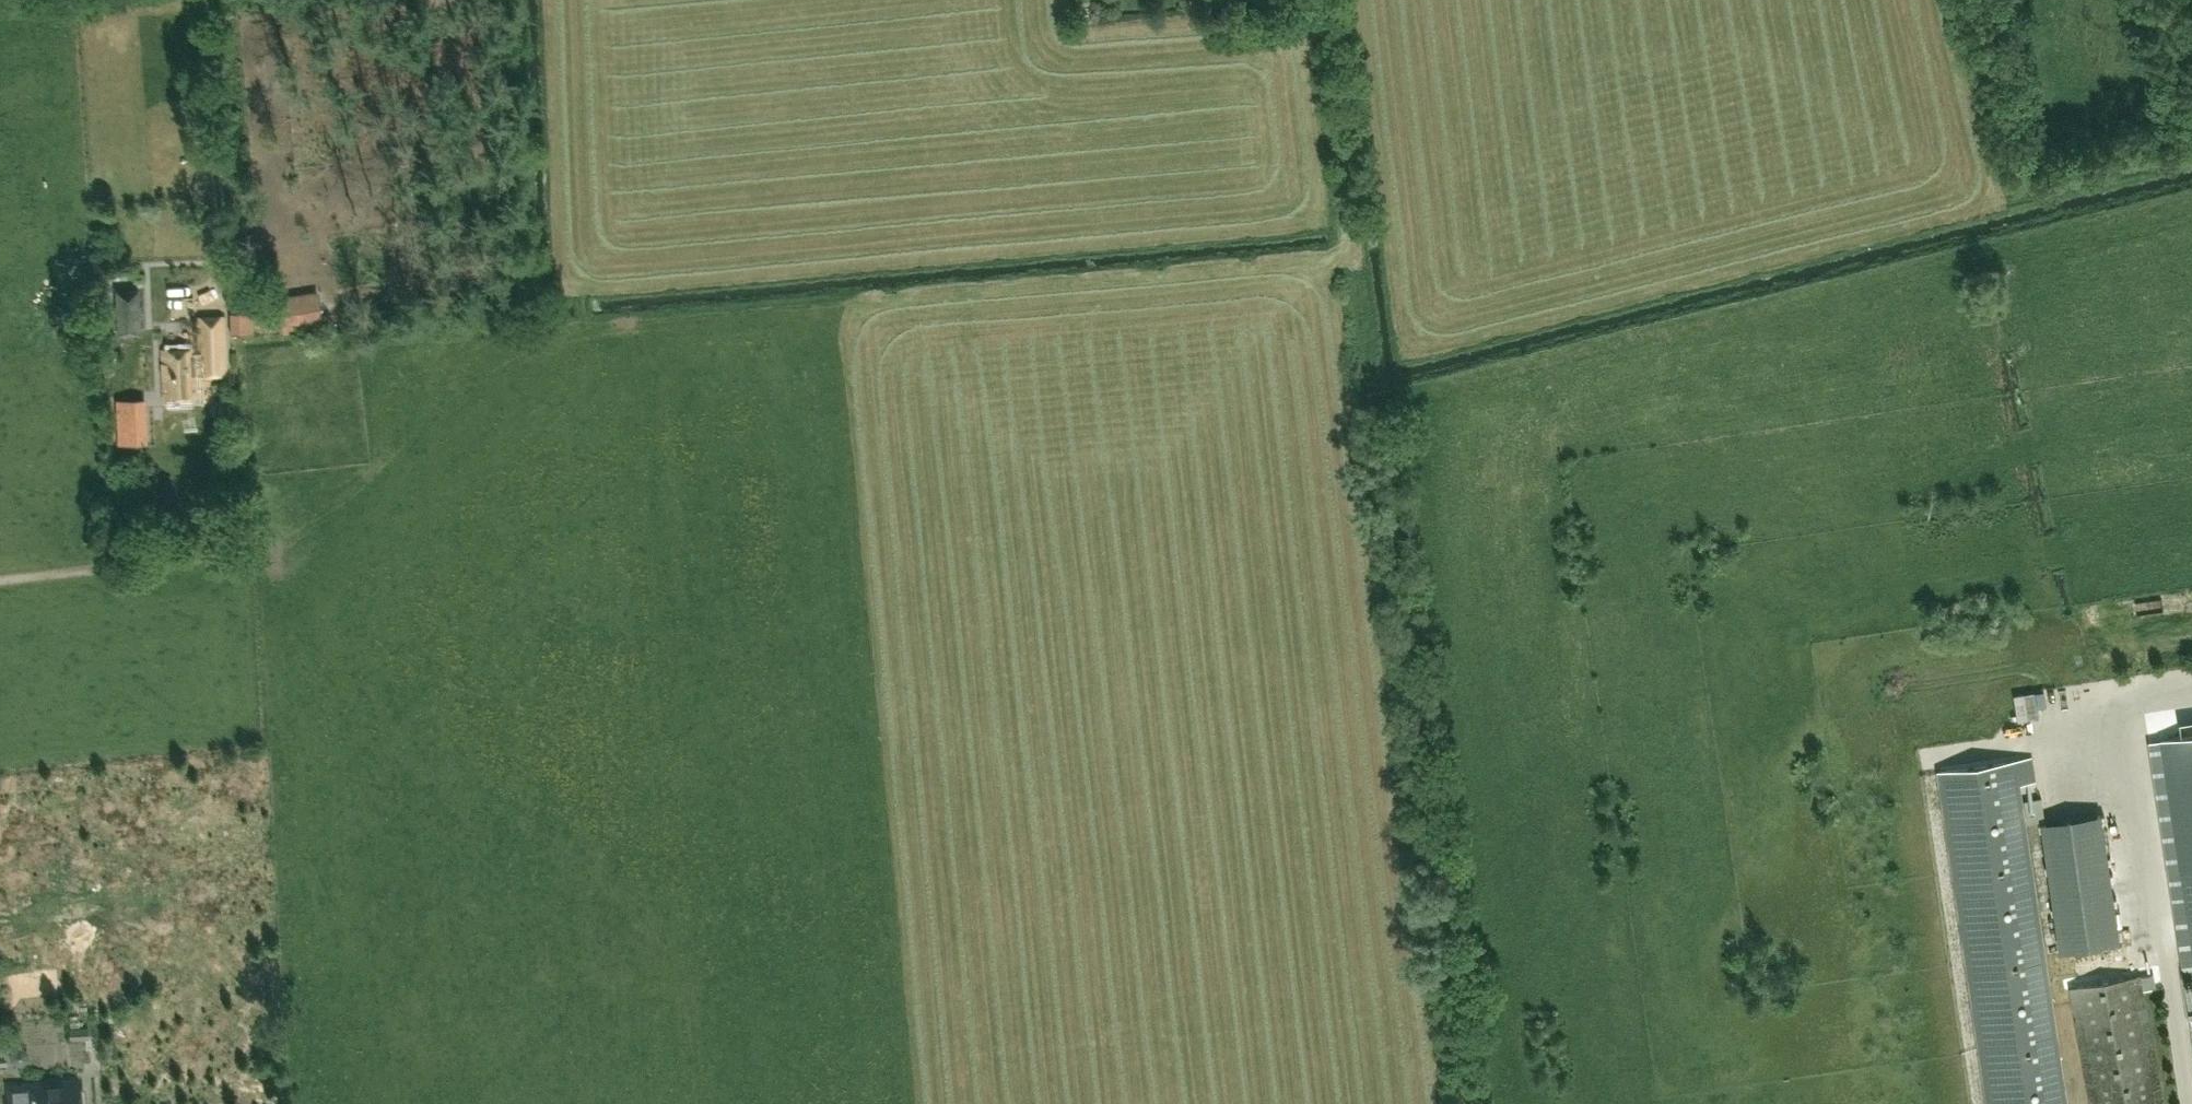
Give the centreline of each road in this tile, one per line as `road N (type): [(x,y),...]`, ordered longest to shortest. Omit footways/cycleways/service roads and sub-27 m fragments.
road 1 (track): [(207,0),(228,270),(216,289)]

